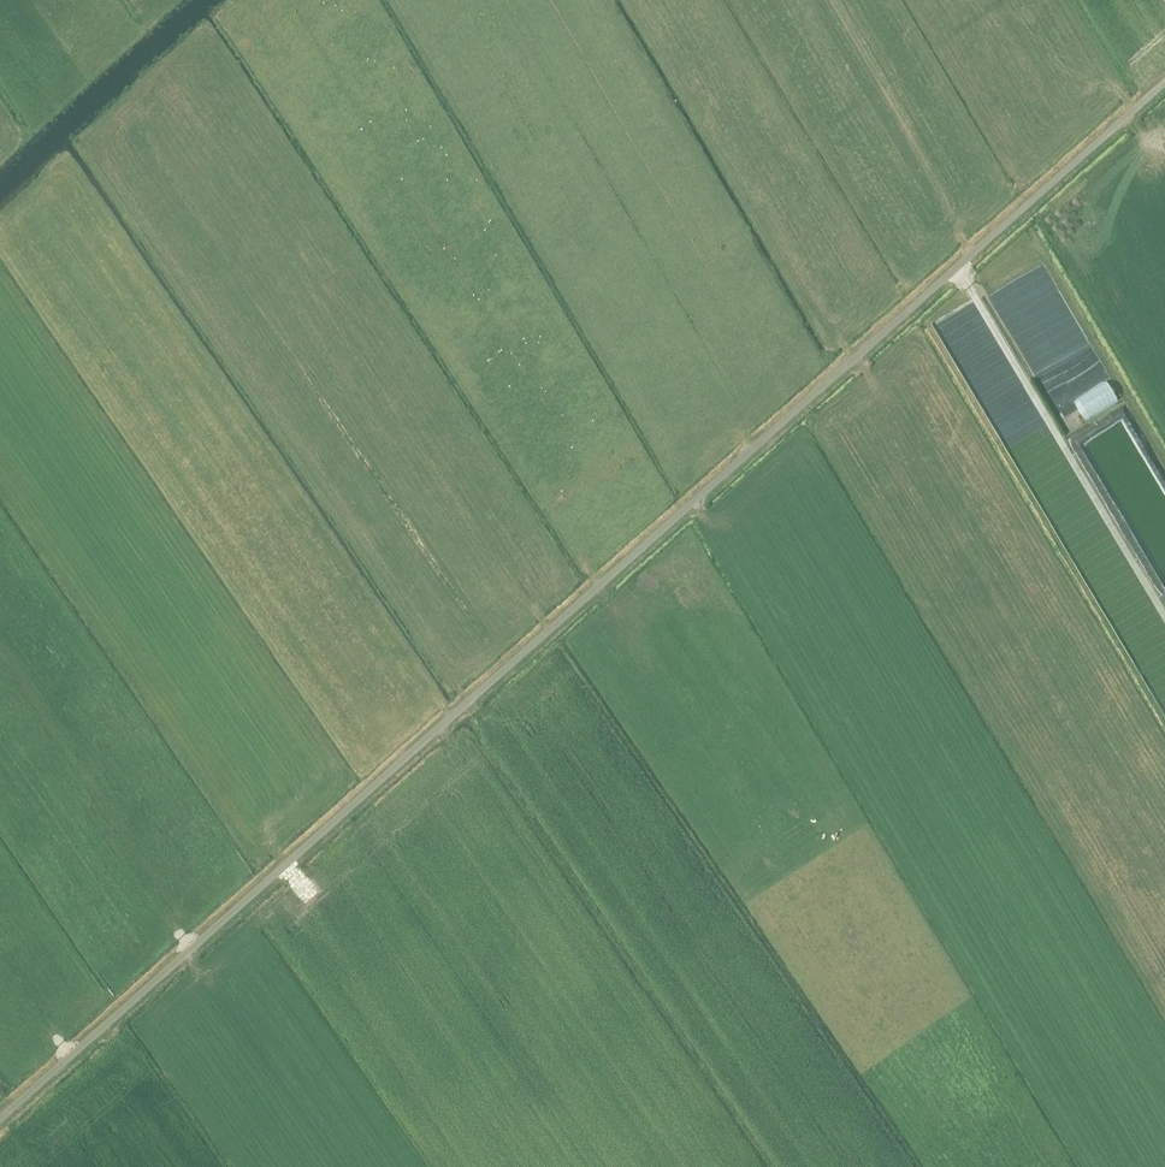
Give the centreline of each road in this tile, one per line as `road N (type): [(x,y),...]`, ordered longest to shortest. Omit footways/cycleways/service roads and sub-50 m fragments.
road 1 (unclassified): [(0,1120),(1164,84)]

